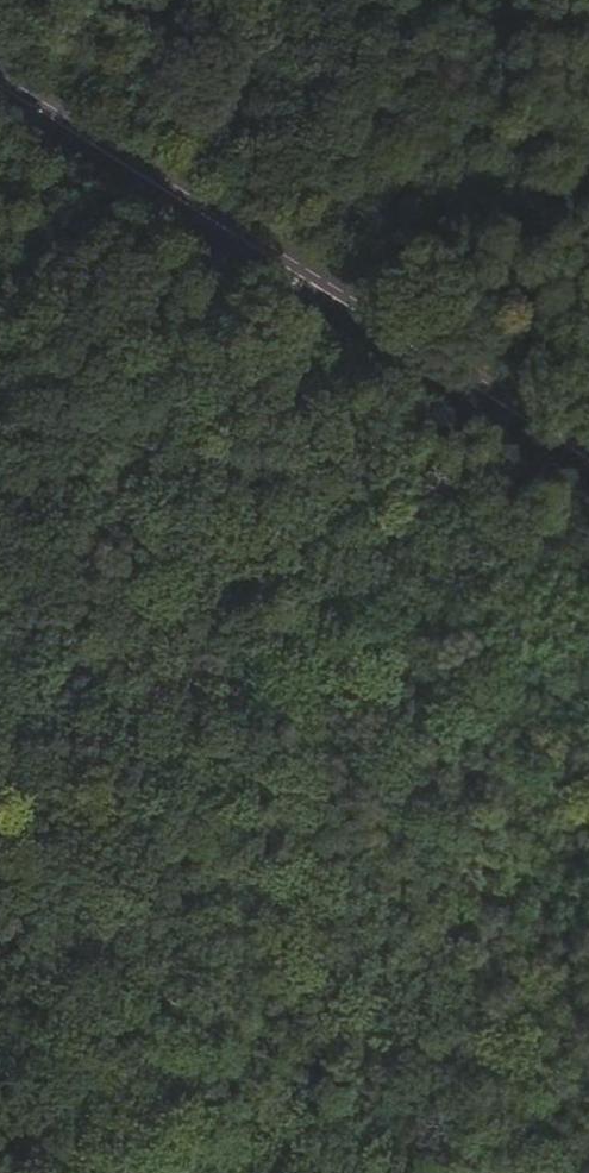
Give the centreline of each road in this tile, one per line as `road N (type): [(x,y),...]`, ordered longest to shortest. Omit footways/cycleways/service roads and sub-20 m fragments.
road 1 (unclassified): [(0,96),(588,456)]

